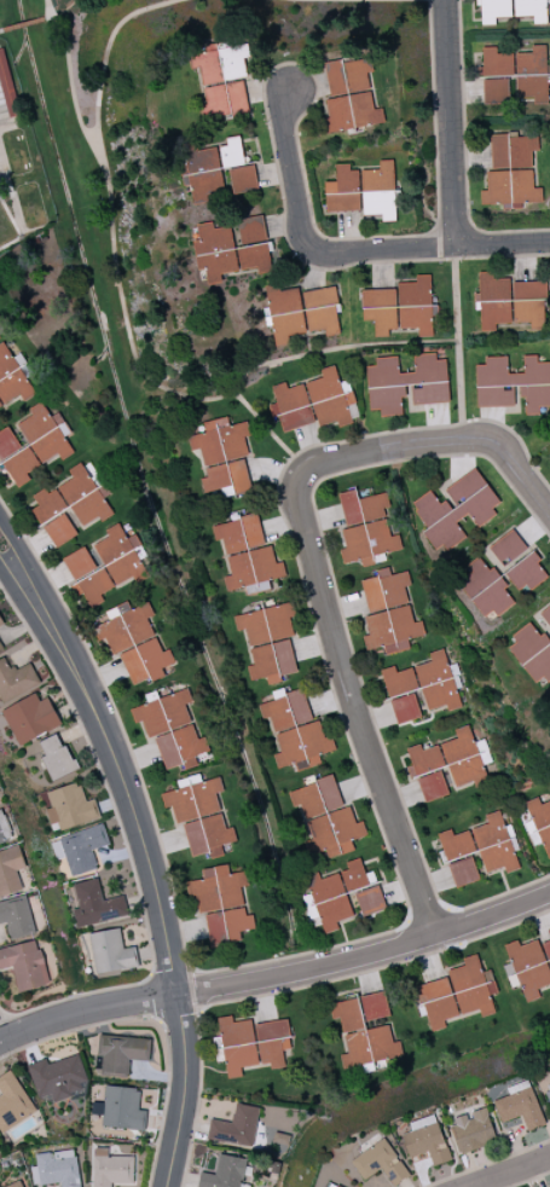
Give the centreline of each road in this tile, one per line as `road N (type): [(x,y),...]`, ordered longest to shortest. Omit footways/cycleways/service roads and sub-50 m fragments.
road 1 (residential): [(0,1042),(70,1018),(380,956),(549,895)]
road 2 (residential): [(436,938),(367,746),(299,503),(308,473),(343,462)]
road 3 (tertiary): [(149,855),(149,833),(102,706),(0,517)]
road 4 (tertiary): [(169,1186),(189,1059),(149,855)]
road 5 (tertiary): [(0,571),(73,688),(133,839),(149,855)]
road 6 (residential): [(455,245),(447,0)]
road 7 (residential): [(549,512),(490,442),(343,462)]
road 8 (residential): [(343,255),(549,244)]
road 9 (residential): [(343,255),(312,250),(302,238),(279,91)]

